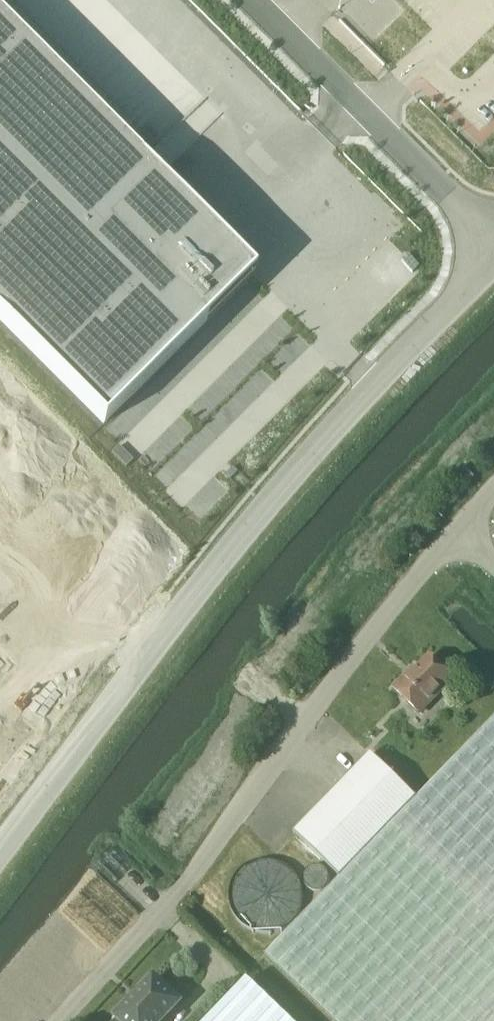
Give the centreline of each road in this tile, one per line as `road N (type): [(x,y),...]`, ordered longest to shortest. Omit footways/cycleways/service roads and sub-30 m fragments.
road 1 (unclassified): [(493,254),(259,511),(0,848)]
road 2 (residential): [(64,1020),(459,531)]
road 3 (unclassified): [(493,235),(258,0)]

